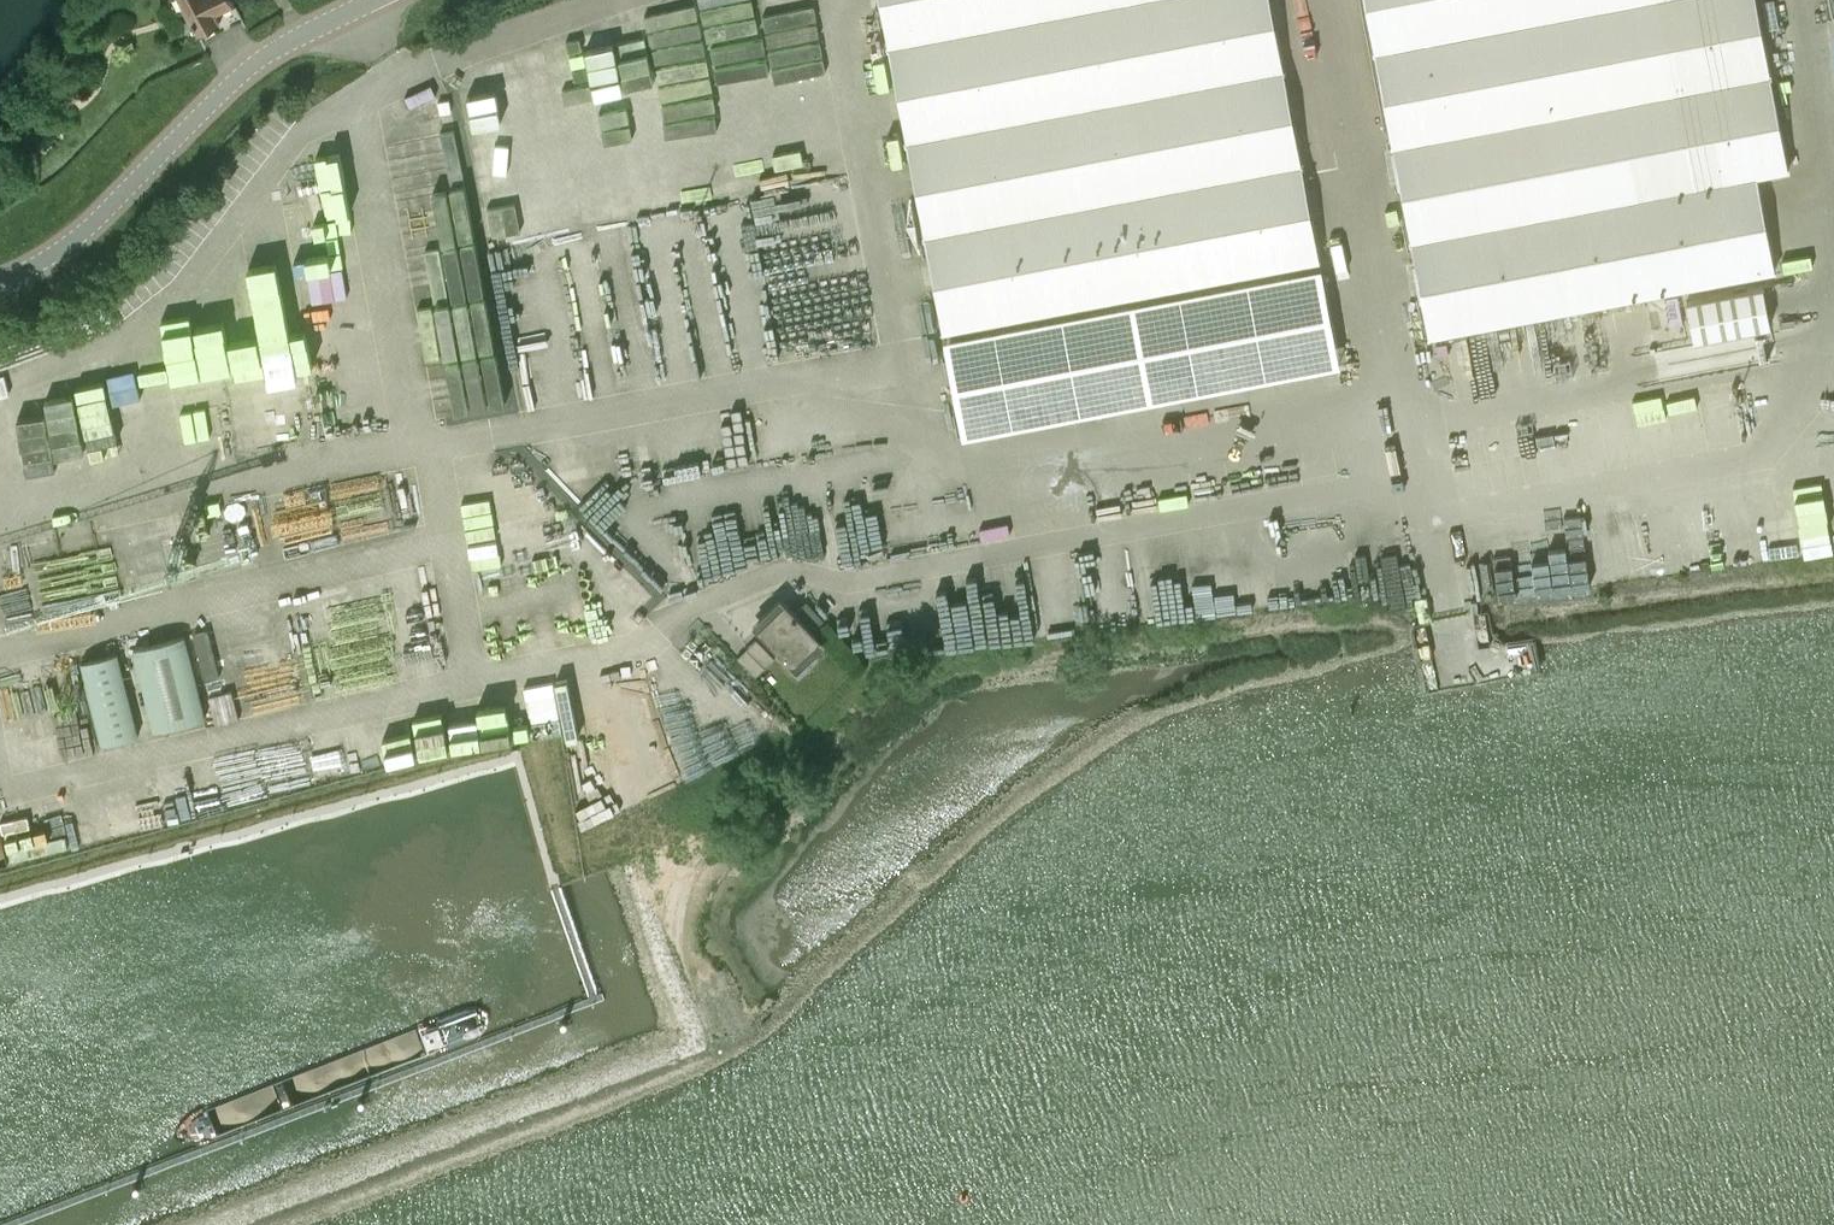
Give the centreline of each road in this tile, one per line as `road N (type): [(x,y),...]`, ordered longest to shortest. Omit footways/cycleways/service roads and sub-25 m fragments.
road 1 (tertiary): [(0,281),(59,251),(111,207),(235,80),(375,0)]

